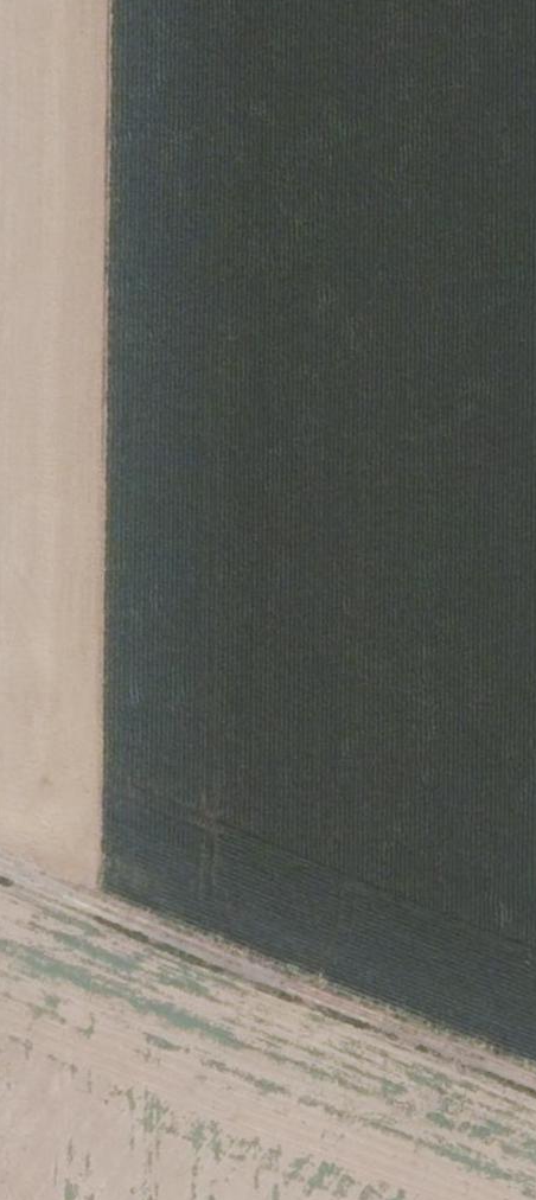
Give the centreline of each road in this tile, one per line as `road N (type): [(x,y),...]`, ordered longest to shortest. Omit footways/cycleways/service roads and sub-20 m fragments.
road 1 (track): [(535,1068),(0,857)]

